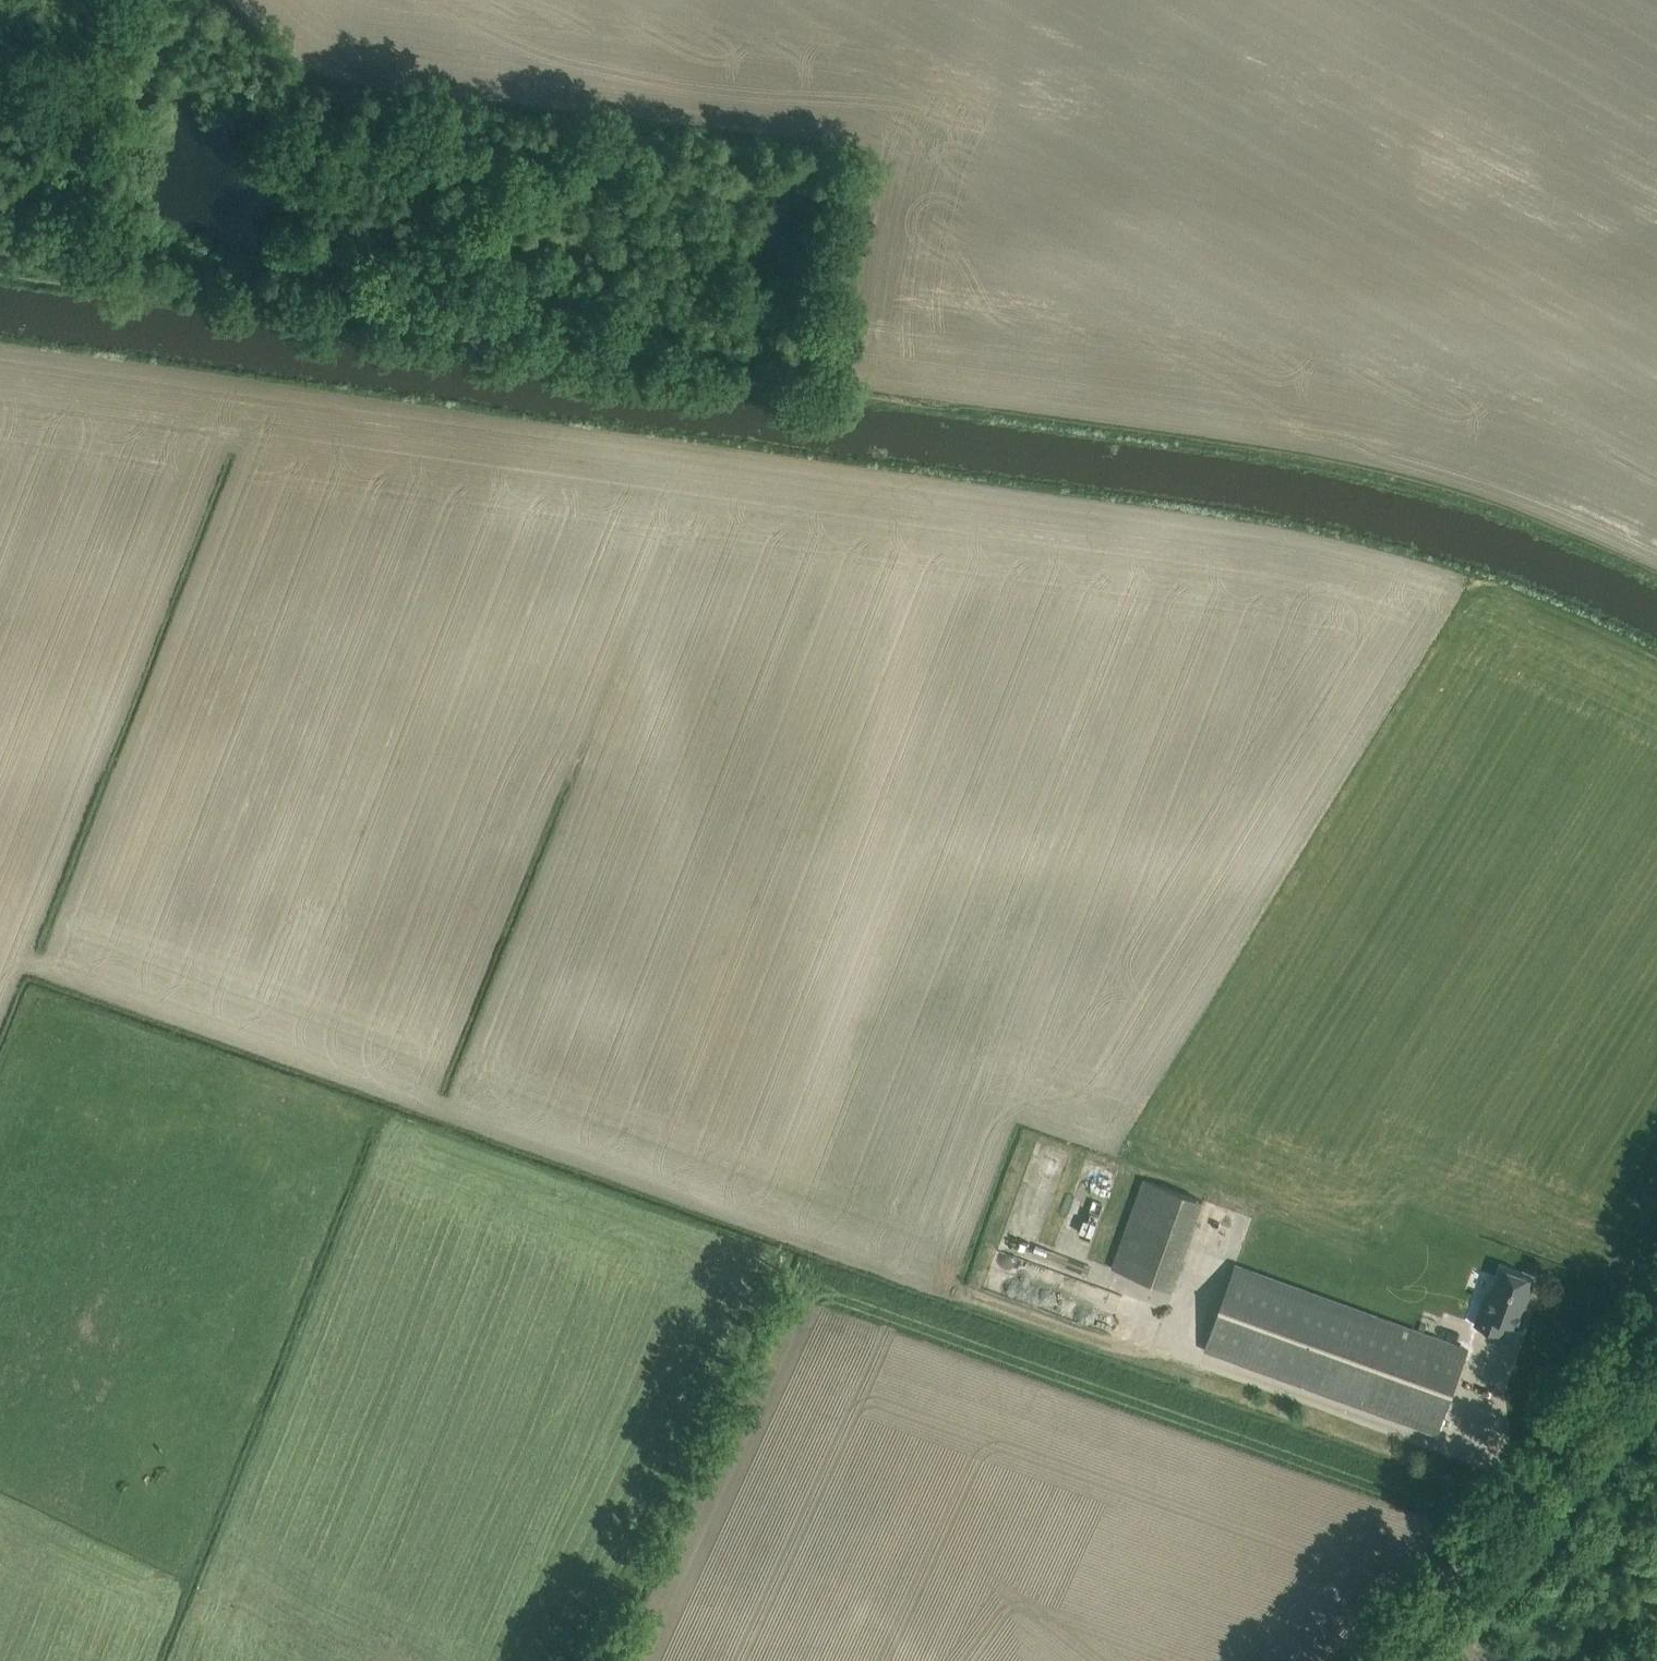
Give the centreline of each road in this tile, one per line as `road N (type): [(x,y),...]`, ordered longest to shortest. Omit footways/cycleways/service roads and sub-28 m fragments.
road 1 (track): [(1656,565),(1524,506),(1250,432),(44,268),(0,248)]
road 2 (tertiary): [(1399,1660),(1656,1336)]

